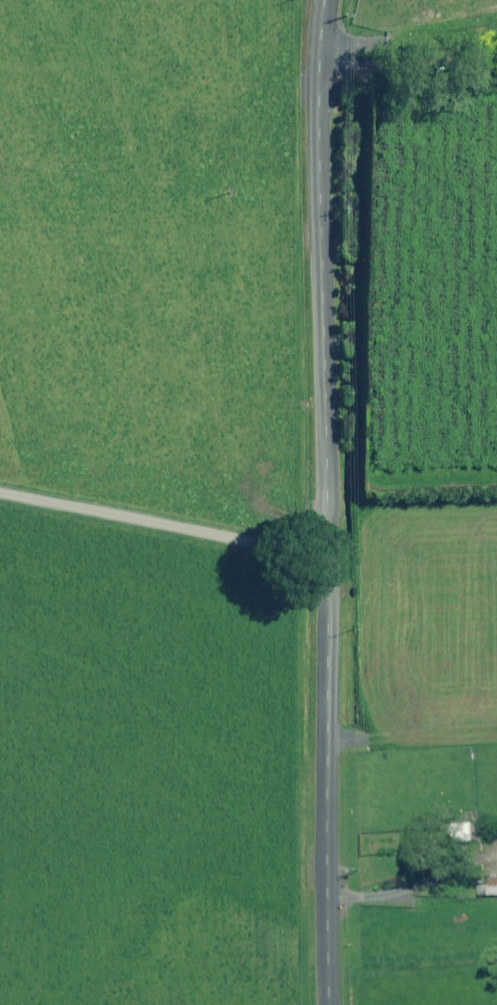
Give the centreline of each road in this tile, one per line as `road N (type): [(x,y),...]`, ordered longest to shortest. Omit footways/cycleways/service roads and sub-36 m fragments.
road 1 (unclassified): [(326,0),(317,102),(332,1004)]
road 2 (track): [(0,471),(266,525),(329,547)]

